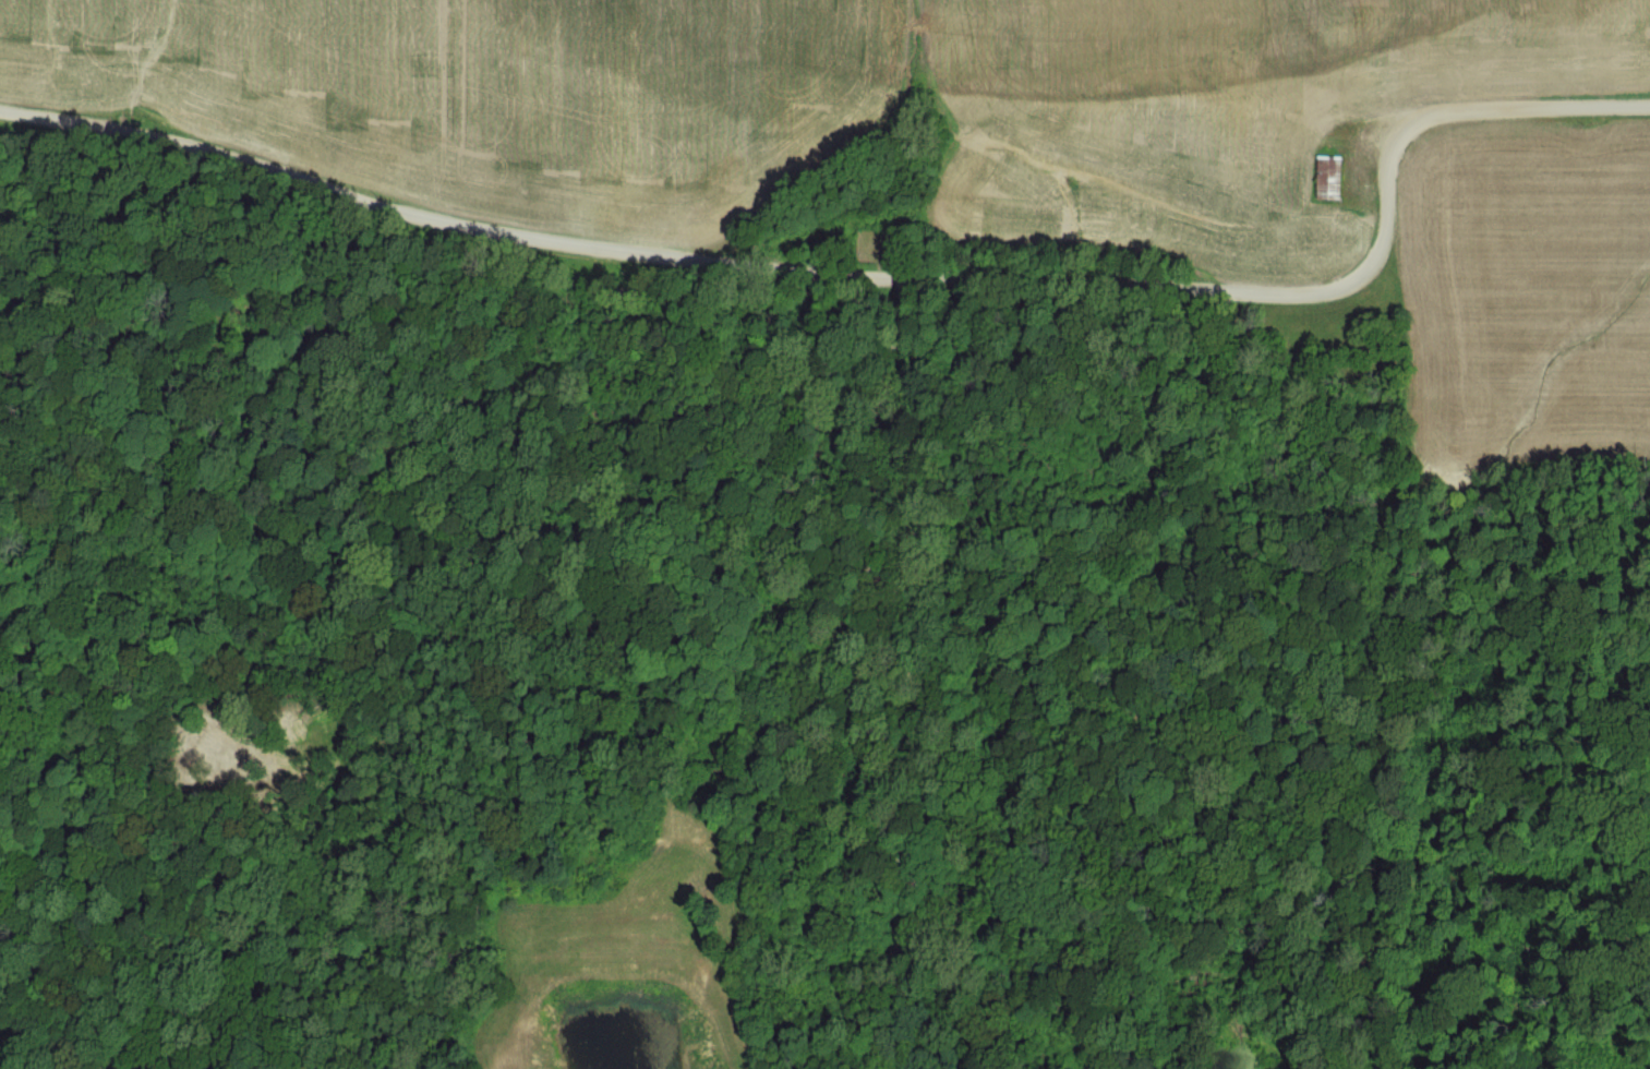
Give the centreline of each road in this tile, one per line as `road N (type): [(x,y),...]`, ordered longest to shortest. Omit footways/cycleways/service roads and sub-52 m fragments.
road 1 (residential): [(1649,107),(1517,108),(1423,121),(1389,157),(1383,231),(1368,261),(1345,280),(1303,292),(910,278),(580,244),(415,215),(174,143),(0,114)]

